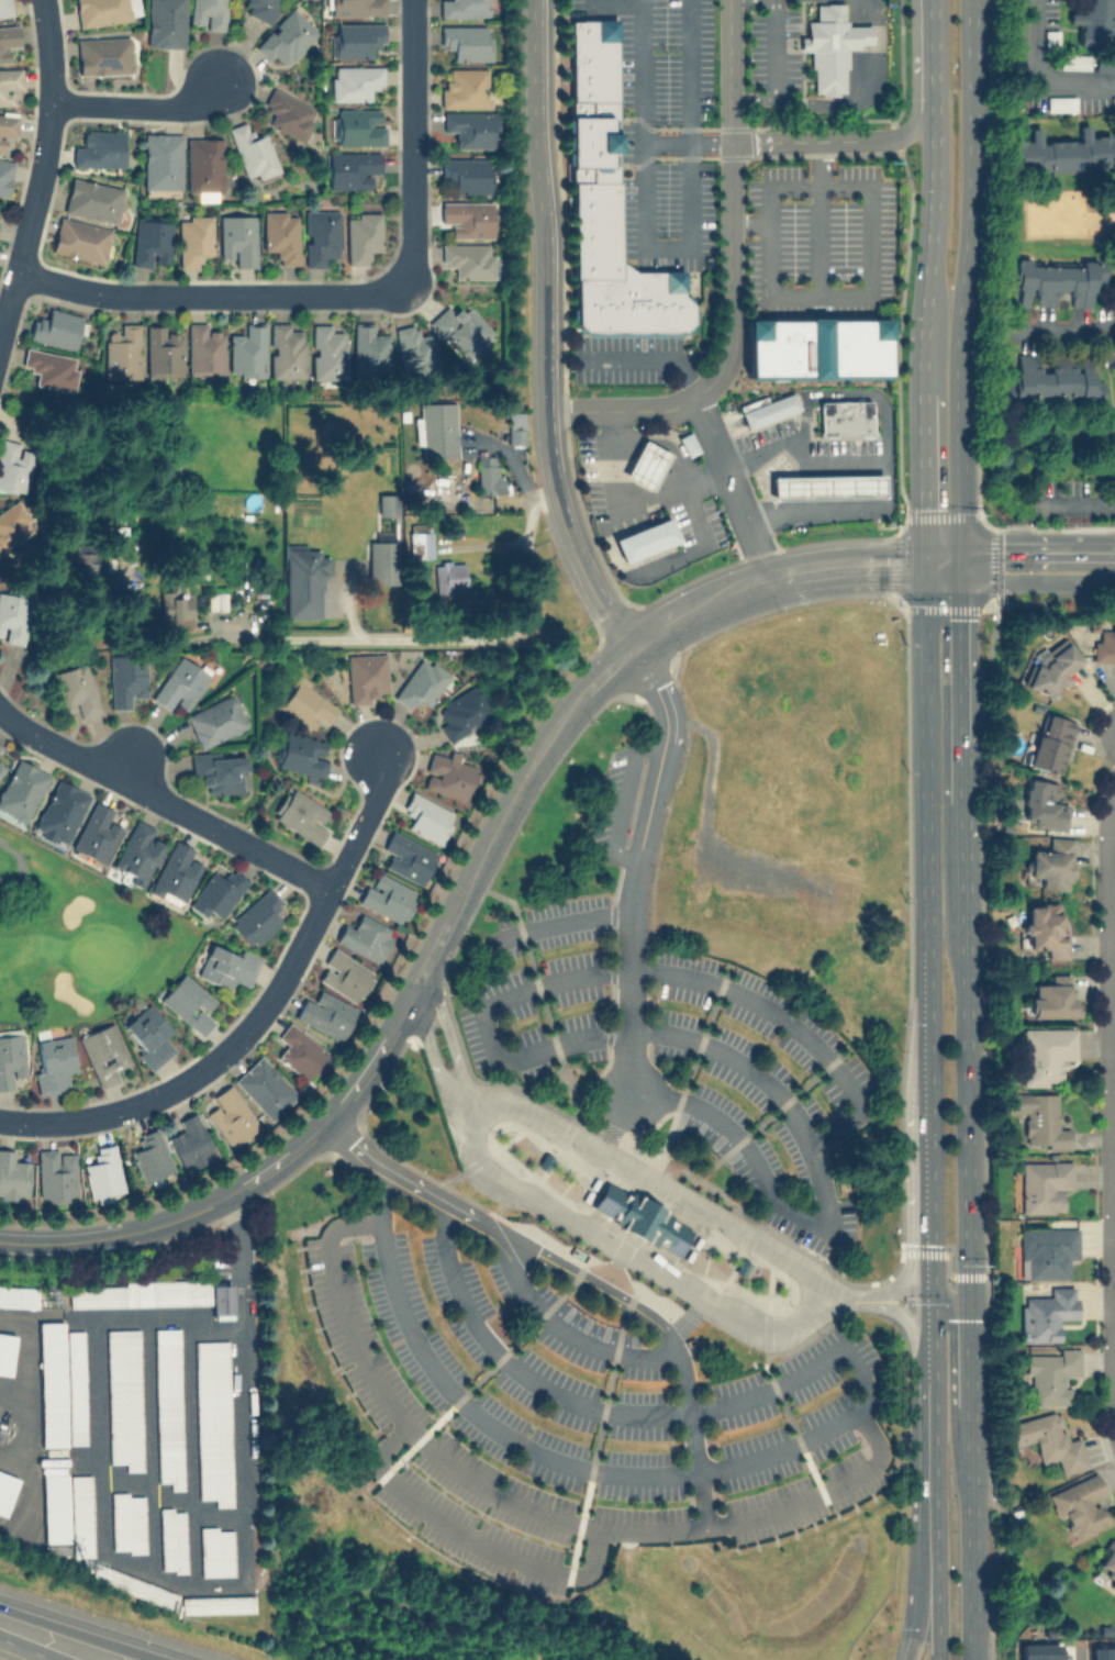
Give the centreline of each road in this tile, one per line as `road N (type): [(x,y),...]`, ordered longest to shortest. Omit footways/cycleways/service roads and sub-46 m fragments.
road 1 (primary): [(972,1277),(963,564)]
road 2 (primary): [(963,564),(973,0)]
road 3 (primary): [(923,562),(928,1103)]
road 4 (residential): [(176,638),(512,637),(528,617),(535,505),(554,493)]
road 5 (tertiary): [(554,493),(542,420),(531,0)]
road 6 (residential): [(0,1119),(100,1115),(183,1081),(252,1022),(327,889)]
road 7 (residential): [(1114,1236),(1114,811)]
road 8 (residential): [(412,293),(137,294),(15,271)]
road 9 (tertiary): [(417,954),(449,891),(469,883),(570,700),(627,645)]
road 10 (tertiary): [(134,1230),(215,1204),(308,1143),(370,1065),(410,992)]
road 11 (residential): [(0,711),(327,889)]
road 12 (primary): [(974,1659),(972,1321)]
road 13 (residential): [(42,0),(44,143),(0,332)]
road 14 (tertiary): [(627,645),(691,606),(766,578),(923,562)]
road 15 (residential): [(412,0),(412,293)]
road 16 (primary): [(934,101),(923,392)]
road 17 (primary): [(932,1359),(934,1562)]
road 18 (motorway): [(181,1659),(0,1601)]
road 19 (primary): [(928,1103),(930,1292)]
road 20 (residential): [(48,101),(178,107),(219,77)]
road 21 (primary): [(923,392),(923,562)]
road 22 (tertiary): [(627,645),(582,573),(554,493)]
road 23 (tertiary): [(963,564),(1001,580),(1114,580)]
road 24 (tertiary): [(1114,550),(1002,549),(963,564)]
road 25 (residential): [(327,889),(378,791),(377,748)]
road 26 (tertiary): [(0,1240),(53,1243),(134,1230)]
road 27 (tertiary): [(410,992),(430,980),(469,902),(469,883)]

